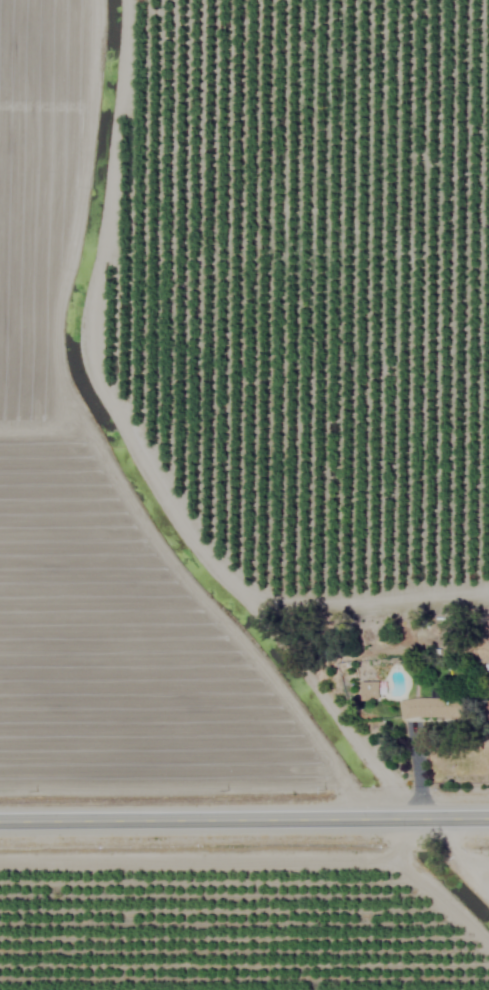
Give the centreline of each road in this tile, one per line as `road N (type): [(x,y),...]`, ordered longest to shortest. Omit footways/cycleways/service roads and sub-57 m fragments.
road 1 (secondary): [(0,827),(488,825)]

